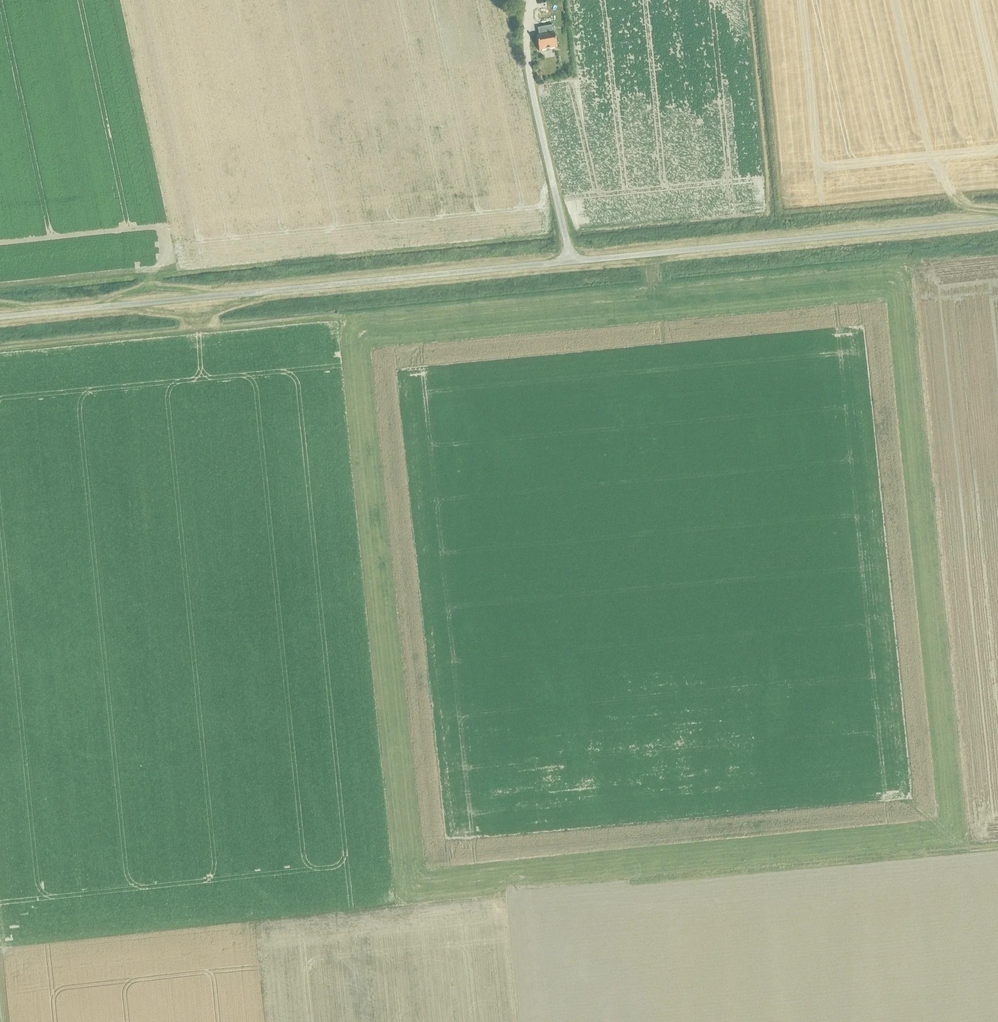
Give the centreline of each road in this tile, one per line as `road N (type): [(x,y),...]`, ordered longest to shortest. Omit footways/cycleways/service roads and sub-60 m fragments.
road 1 (unclassified): [(997,220),(0,317)]

